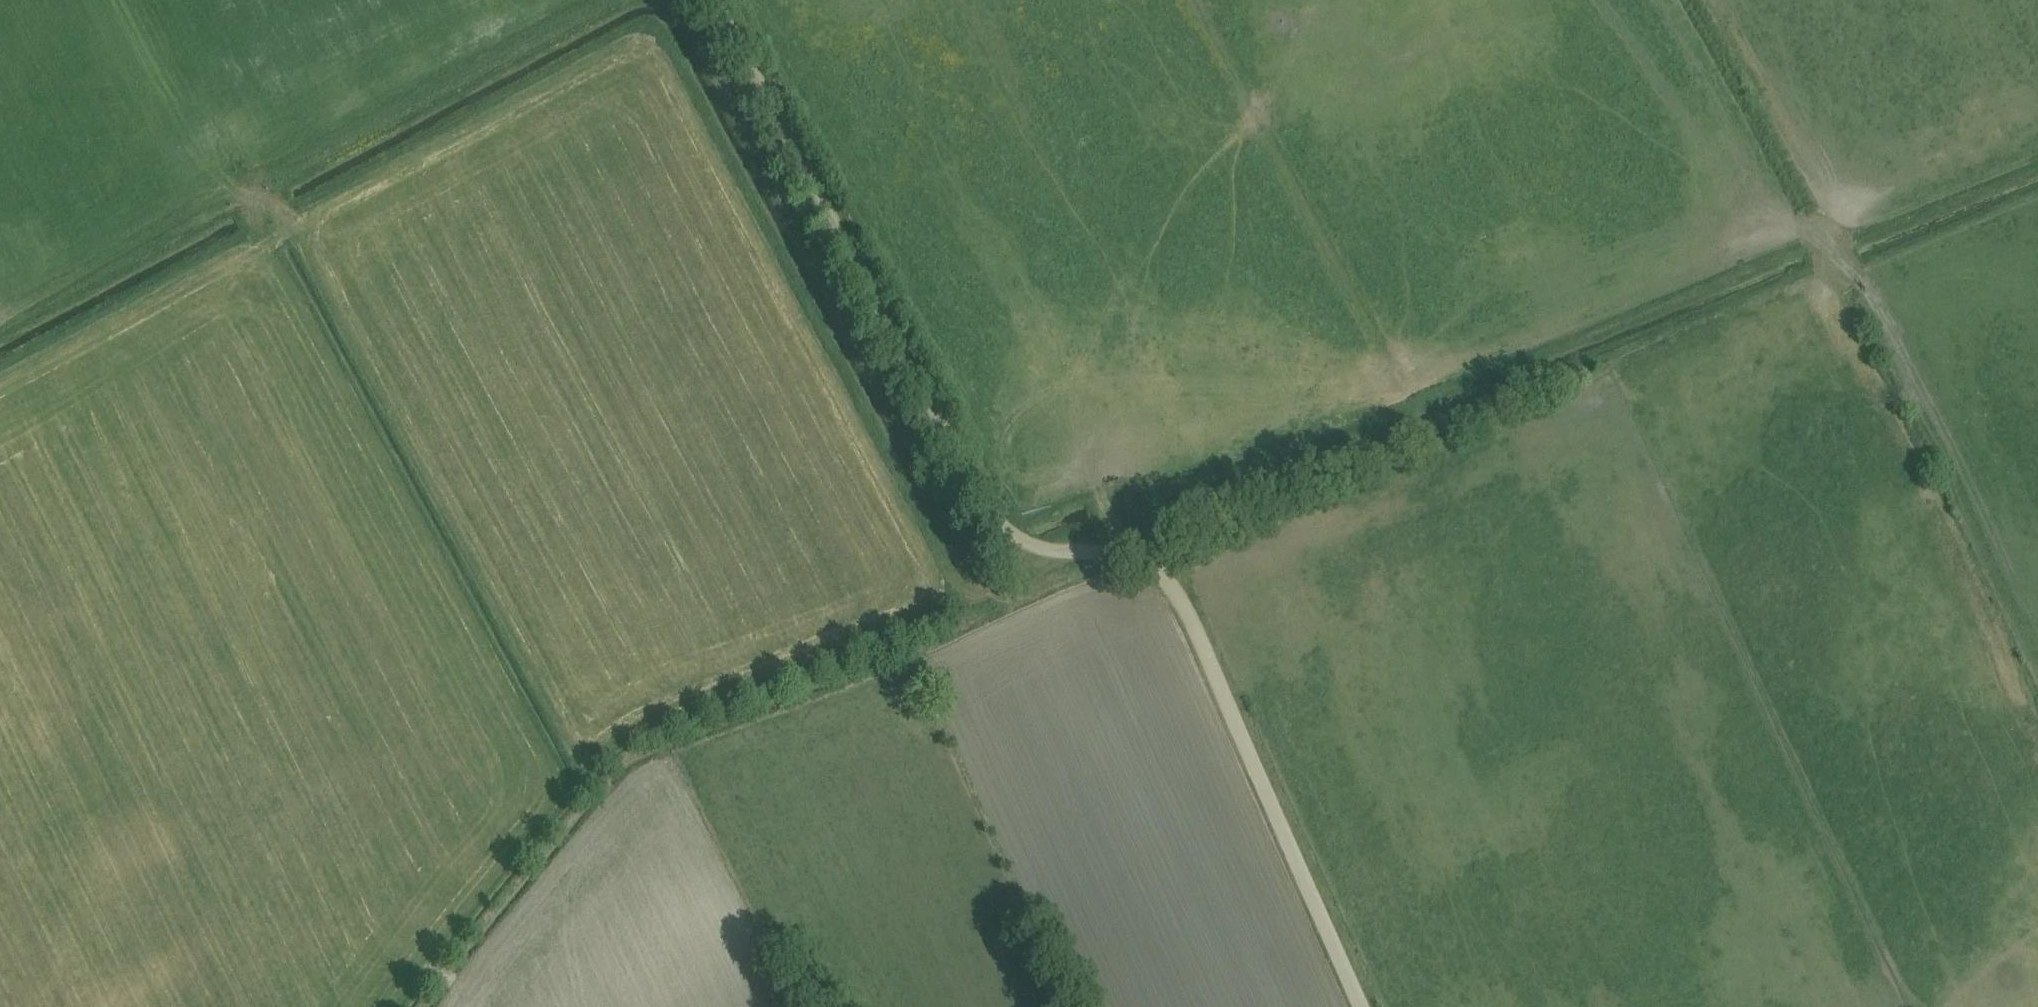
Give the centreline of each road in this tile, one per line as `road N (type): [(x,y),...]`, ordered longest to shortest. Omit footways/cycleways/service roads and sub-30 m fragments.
road 1 (track): [(273,184),(0,326)]

